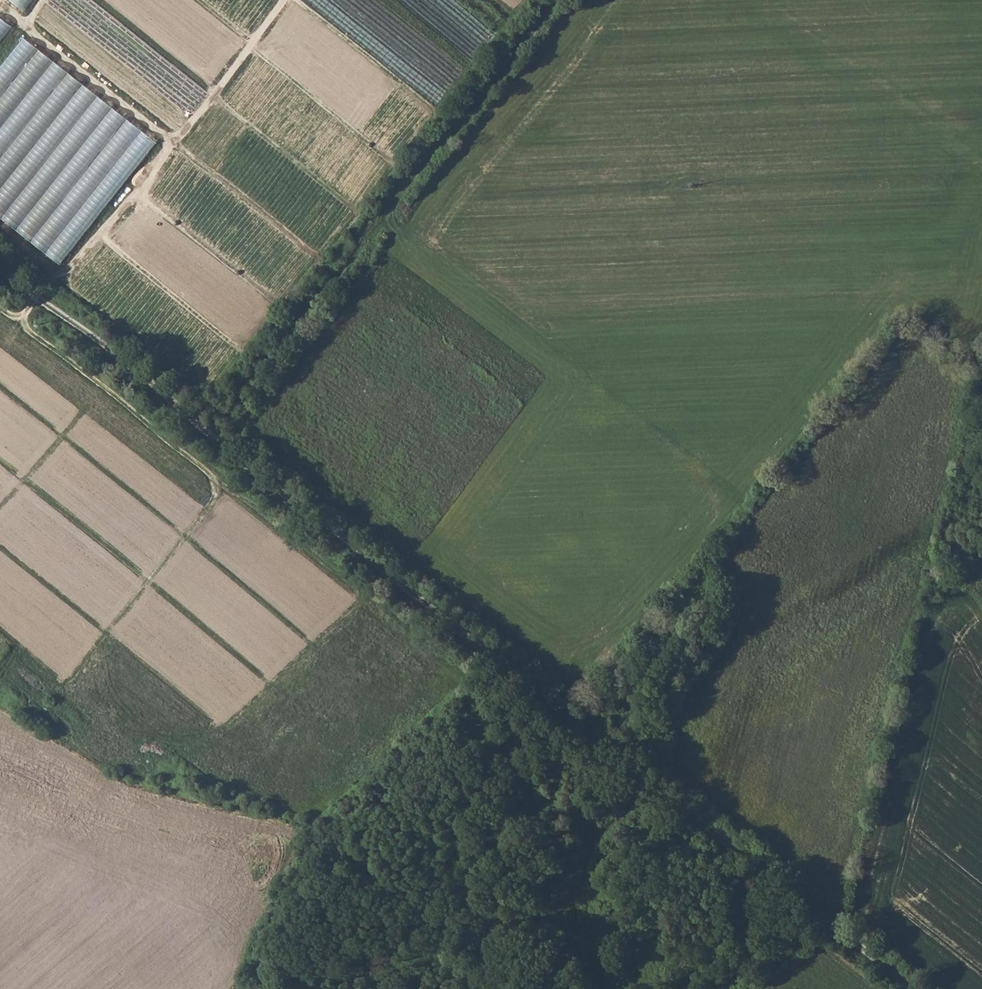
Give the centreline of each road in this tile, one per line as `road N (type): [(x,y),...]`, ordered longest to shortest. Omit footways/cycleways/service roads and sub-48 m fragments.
road 1 (track): [(914,988),(0,272)]
road 2 (track): [(560,0),(212,437)]

